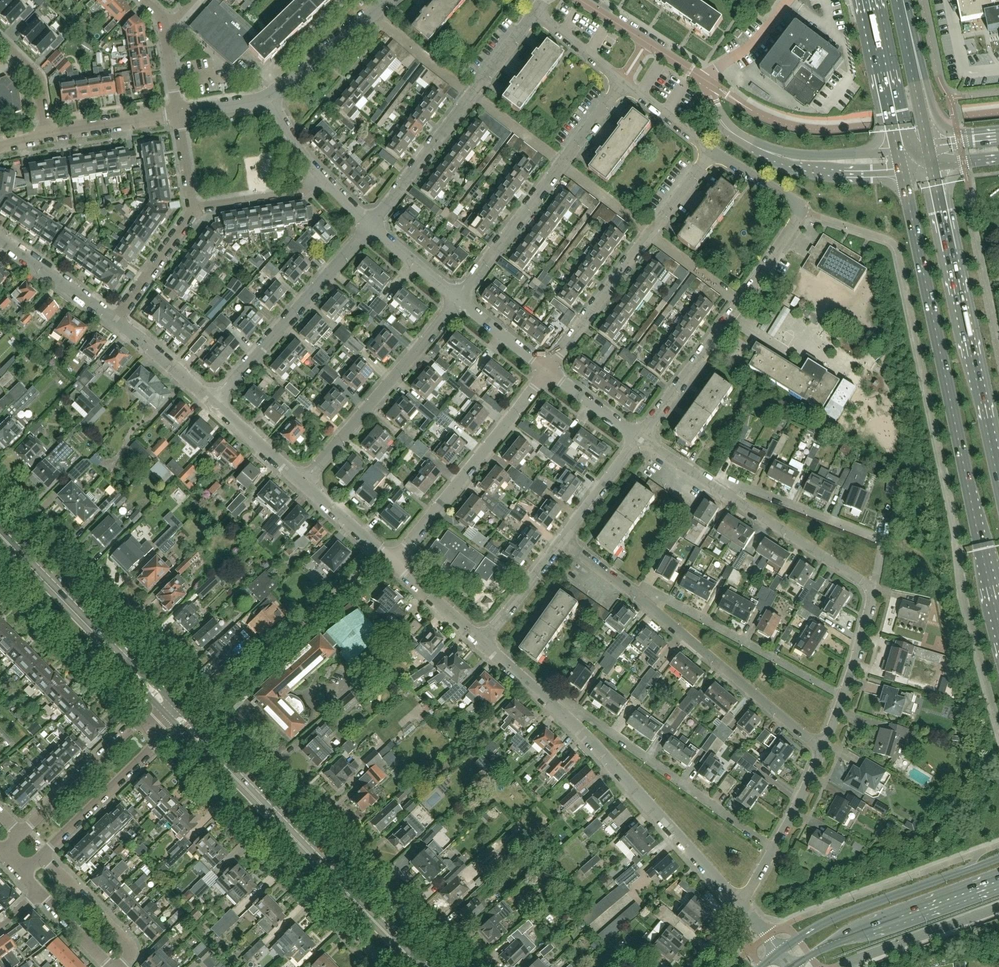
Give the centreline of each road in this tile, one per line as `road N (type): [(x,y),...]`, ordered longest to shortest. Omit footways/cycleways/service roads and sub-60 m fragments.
road 1 (primary): [(903,165),(998,611)]
road 2 (residential): [(639,438),(741,303),(799,209),(712,151)]
road 3 (residential): [(453,966),(191,695)]
road 4 (primary): [(998,483),(932,165)]
road 5 (residential): [(385,966),(162,738)]
road 6 (secondary): [(210,751),(420,966)]
road 7 (residential): [(547,370),(712,151)]
road 8 (residential): [(191,695),(0,499)]
road 9 (residential): [(457,299),(622,82)]
road 10 (residential): [(370,227),(535,13)]
road 11 (residential): [(740,904),(564,715)]
road 12 (residential): [(774,849),(588,717),(564,715)]
road 13 (residential): [(393,562),(547,370)]
road 14 (residential): [(823,750),(635,596)]
road 15 (residential): [(903,165),(815,167),(767,151),(728,129),(700,78)]
road 16 (residential): [(302,482),(457,299)]
road 17 (secondary): [(998,858),(838,916),(780,951)]
road 18 (residential): [(875,590),(883,541),(706,481)]
road 19 (residential): [(213,402),(370,227)]
road 20 (residential): [(843,697),(670,604),(635,596)]
road 21 (secondary): [(793,966),(998,884)]
road 22 (residential): [(142,716),(0,569)]
road 23 (residential): [(875,590),(706,481)]
road 24 (secondary): [(129,667),(0,534)]
road 25 (residential): [(142,716),(20,833)]
road 26 (residential): [(41,856),(162,738)]
road 27 (primary): [(869,0),(903,165)]
road 28 (primary): [(928,148),(896,0)]
road 29 (residential): [(270,98),(385,0)]
road 30 (residential): [(700,78),(578,0)]
road 31 (residential): [(120,966),(125,942),(41,856)]
road 32 (residential): [(115,321),(0,241)]
road 33 (residential): [(115,321),(193,207)]
road 34 (residential): [(45,135),(178,113)]
road 35 (residential): [(193,207),(304,191),(320,176)]
road 36 (residential): [(481,641),(562,540)]
road 37 (residential): [(562,540),(639,438)]
road 38 (residential): [(213,402),(115,321)]
road 39 (residential): [(393,562),(302,482)]
road 40 (residential): [(700,78),(756,41),(789,0)]

